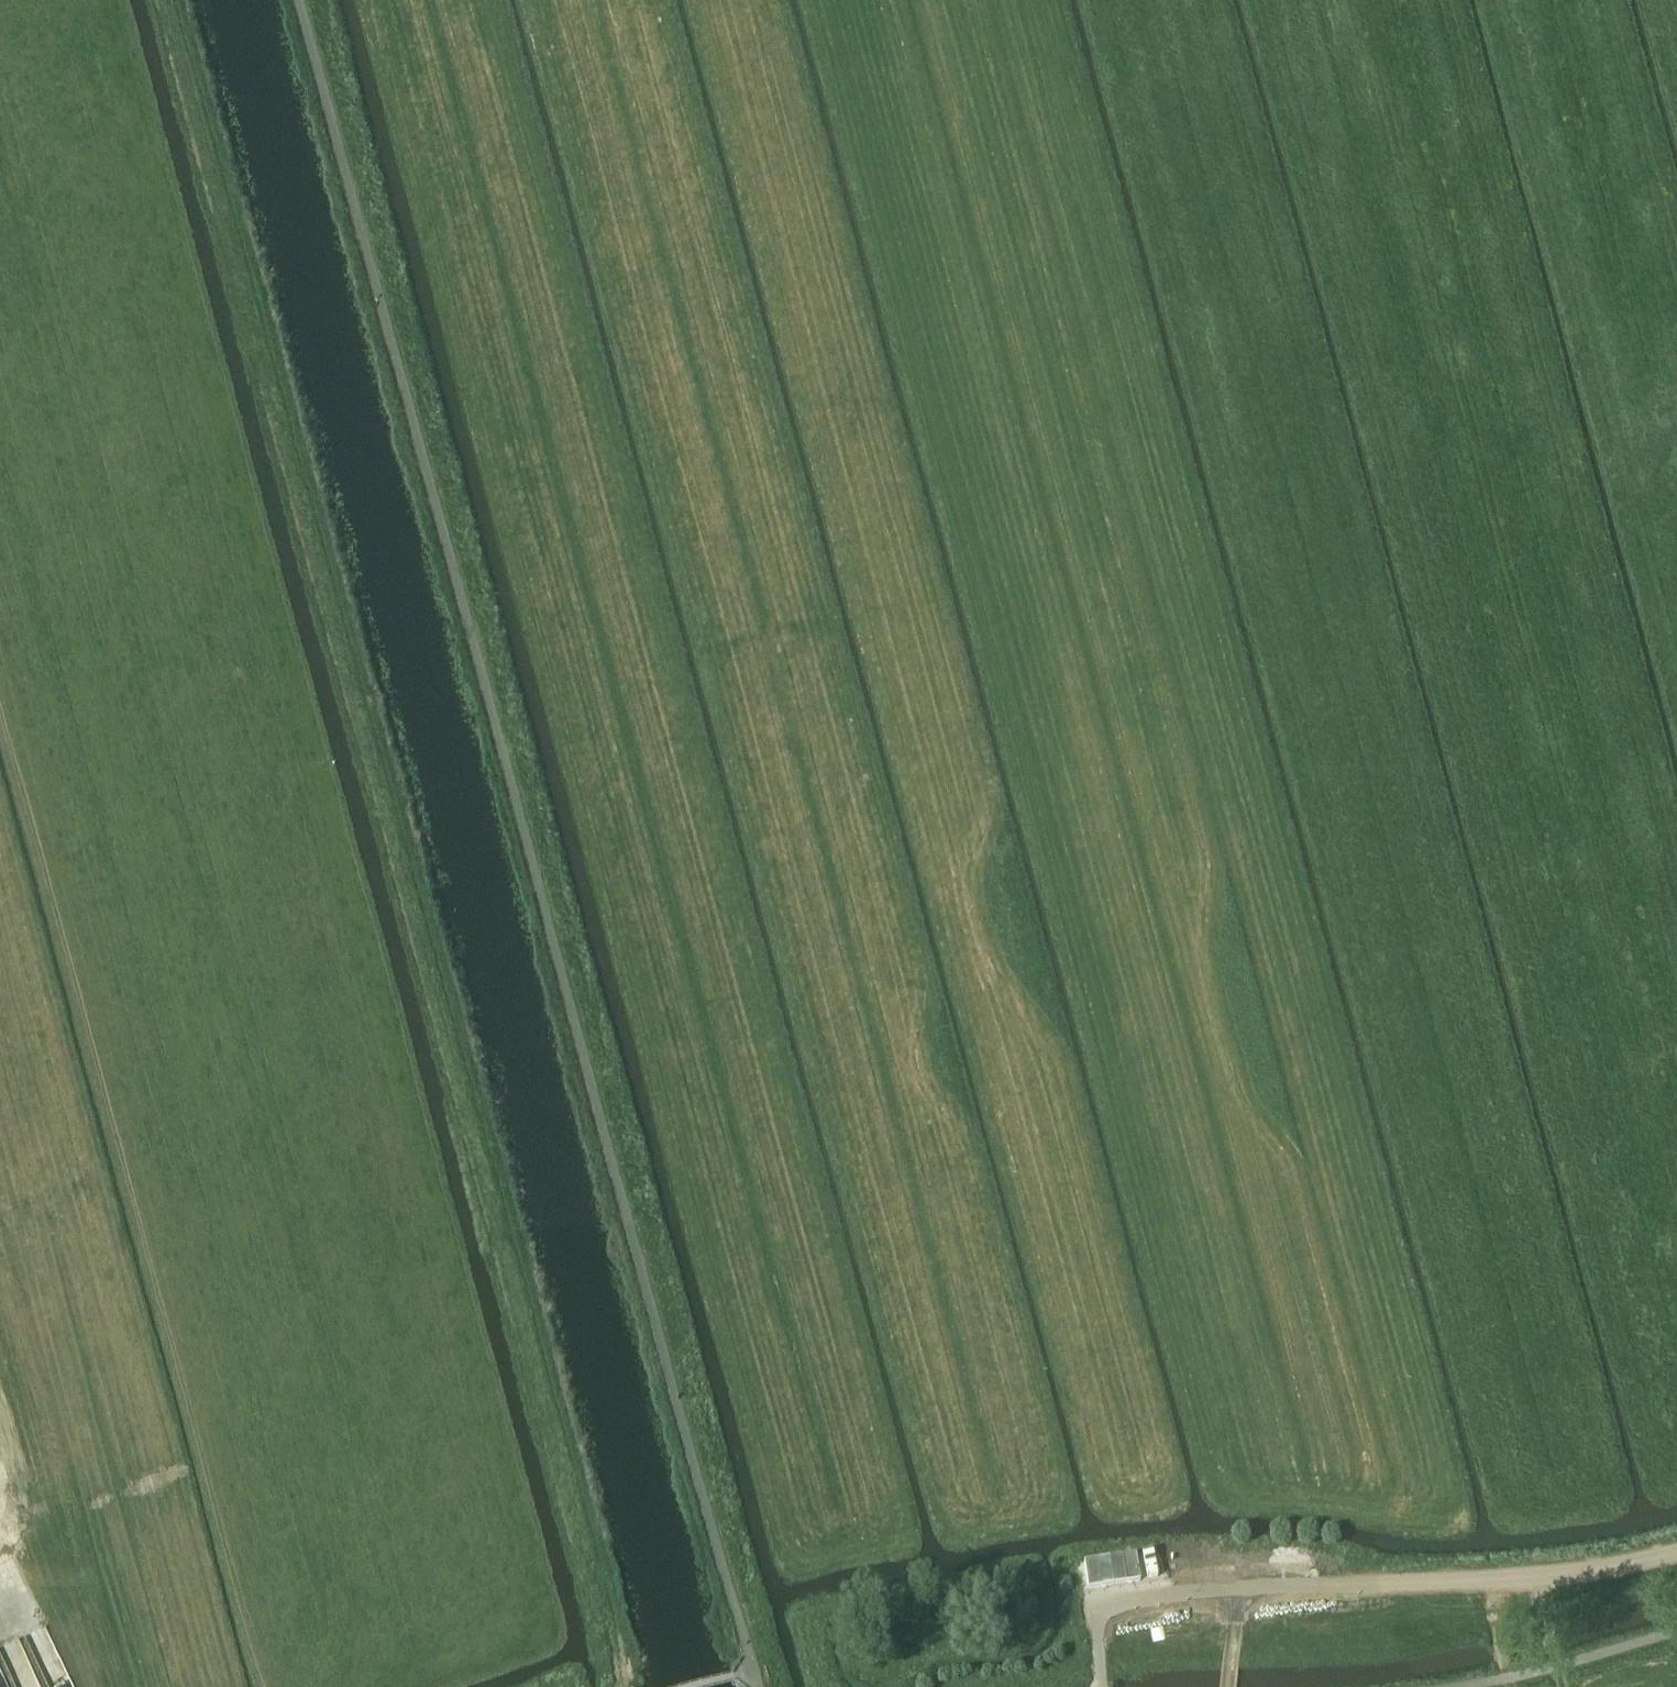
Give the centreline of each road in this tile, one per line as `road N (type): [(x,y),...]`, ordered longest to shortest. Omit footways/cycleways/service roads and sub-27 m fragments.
road 1 (track): [(161,0),(597,1631),(621,1686)]
road 2 (unclassified): [(1102,1686),(1096,1606),(1239,1588),(1497,1580),(1676,1555)]

